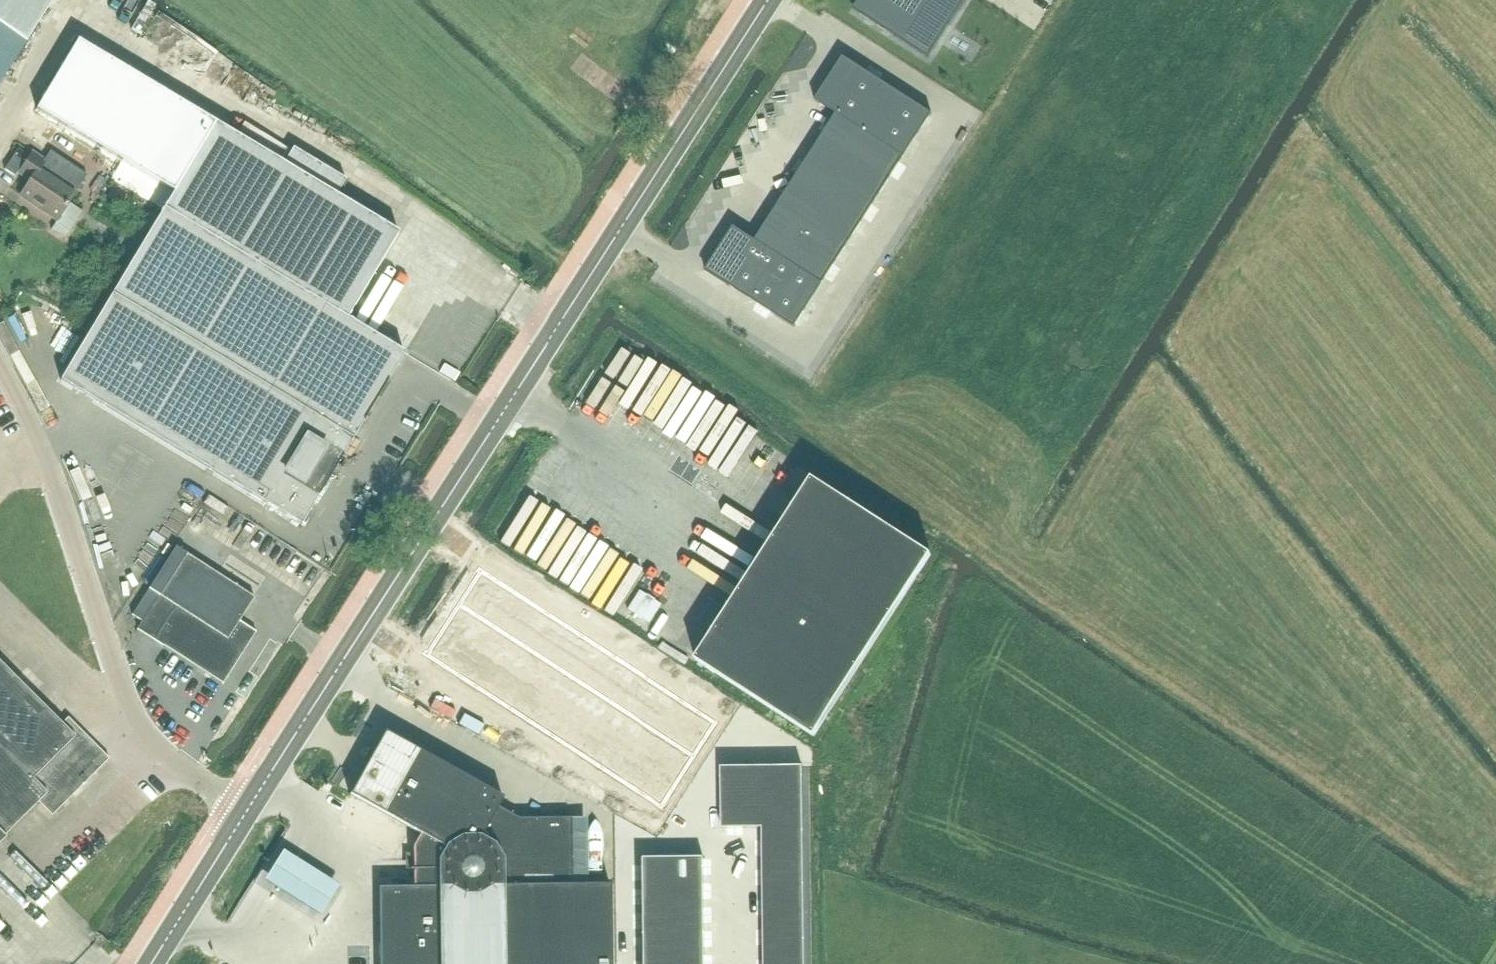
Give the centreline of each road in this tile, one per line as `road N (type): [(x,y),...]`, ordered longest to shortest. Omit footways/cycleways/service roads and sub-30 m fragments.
road 1 (unclassified): [(246,813),(769,0)]
road 2 (unclassified): [(246,813),(165,755),(128,707),(37,441),(0,368)]
road 3 (unclassified): [(152,963),(246,813)]

